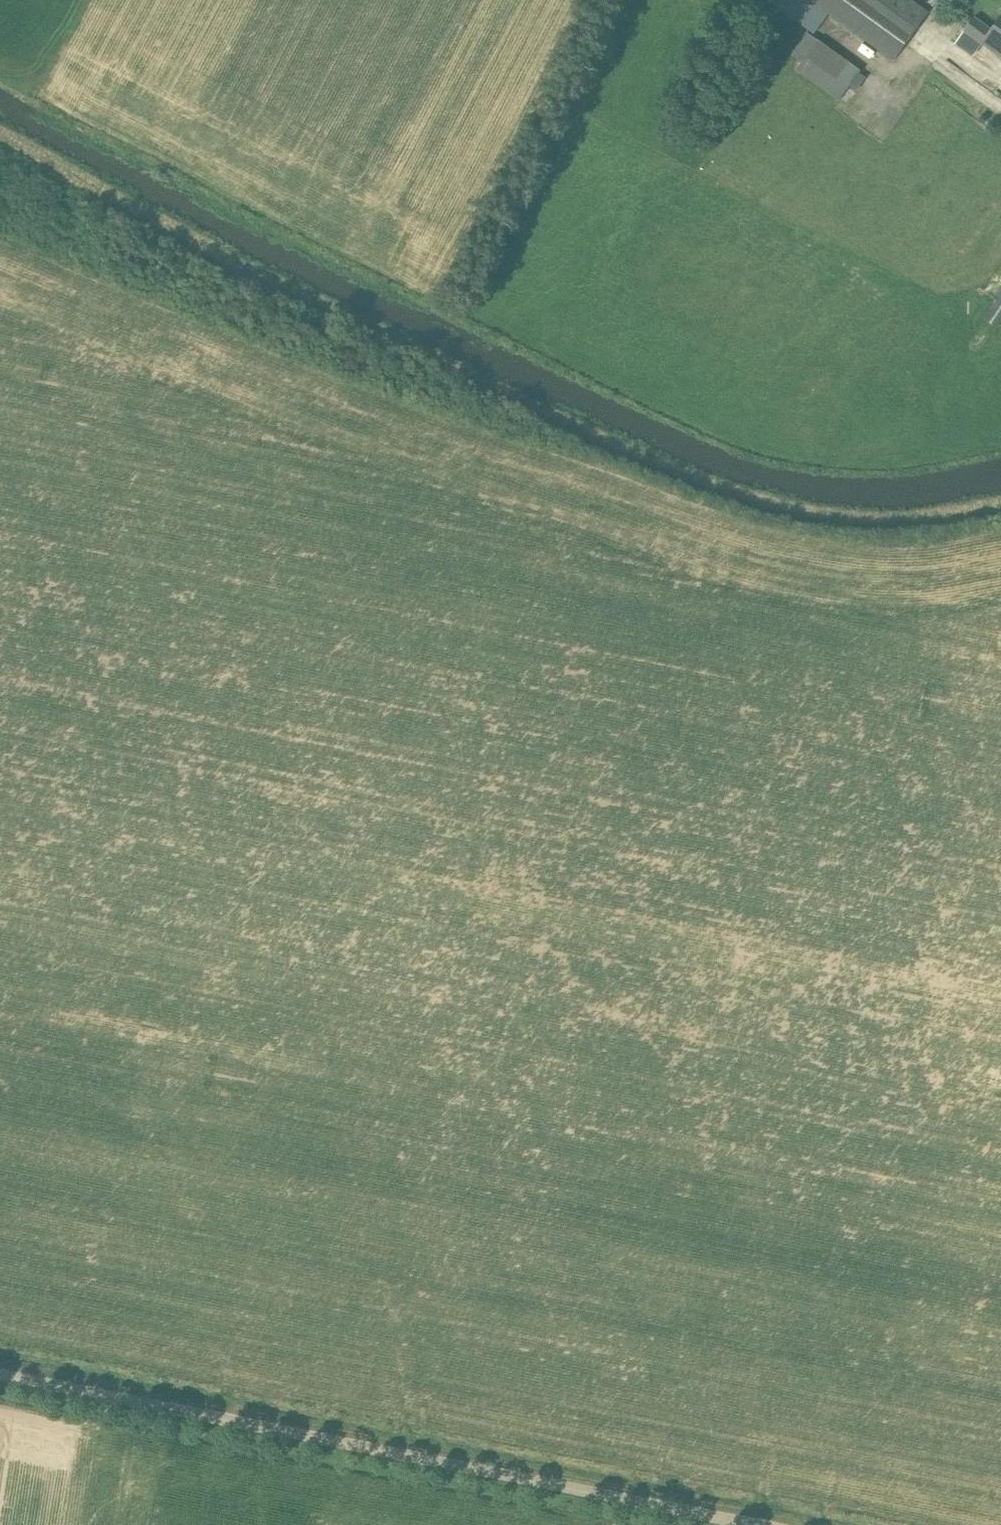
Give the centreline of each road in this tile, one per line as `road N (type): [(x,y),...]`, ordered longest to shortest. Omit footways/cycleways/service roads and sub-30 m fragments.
road 1 (unclassified): [(761,1524),(0,1374)]

